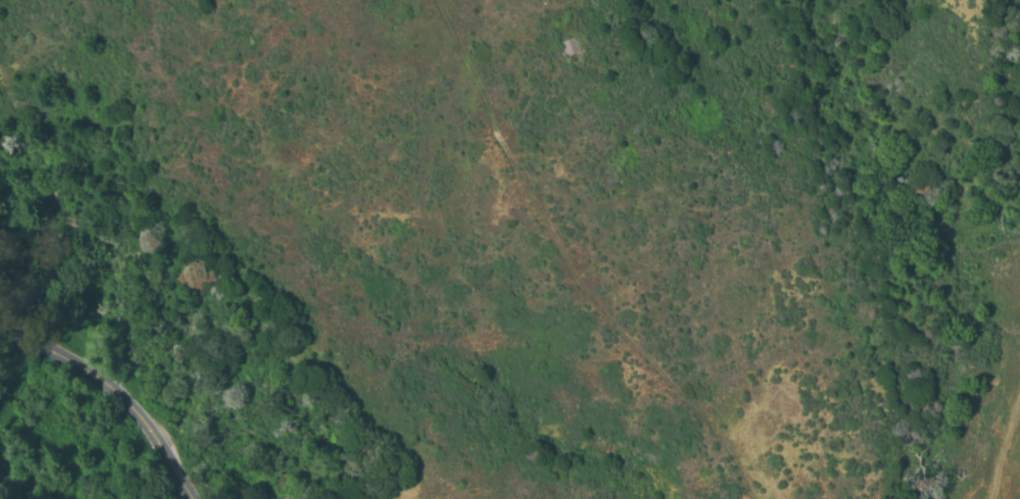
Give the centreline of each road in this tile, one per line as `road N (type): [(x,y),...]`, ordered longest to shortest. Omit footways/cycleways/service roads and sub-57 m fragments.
road 1 (primary): [(0,316),(117,390),(202,498)]

